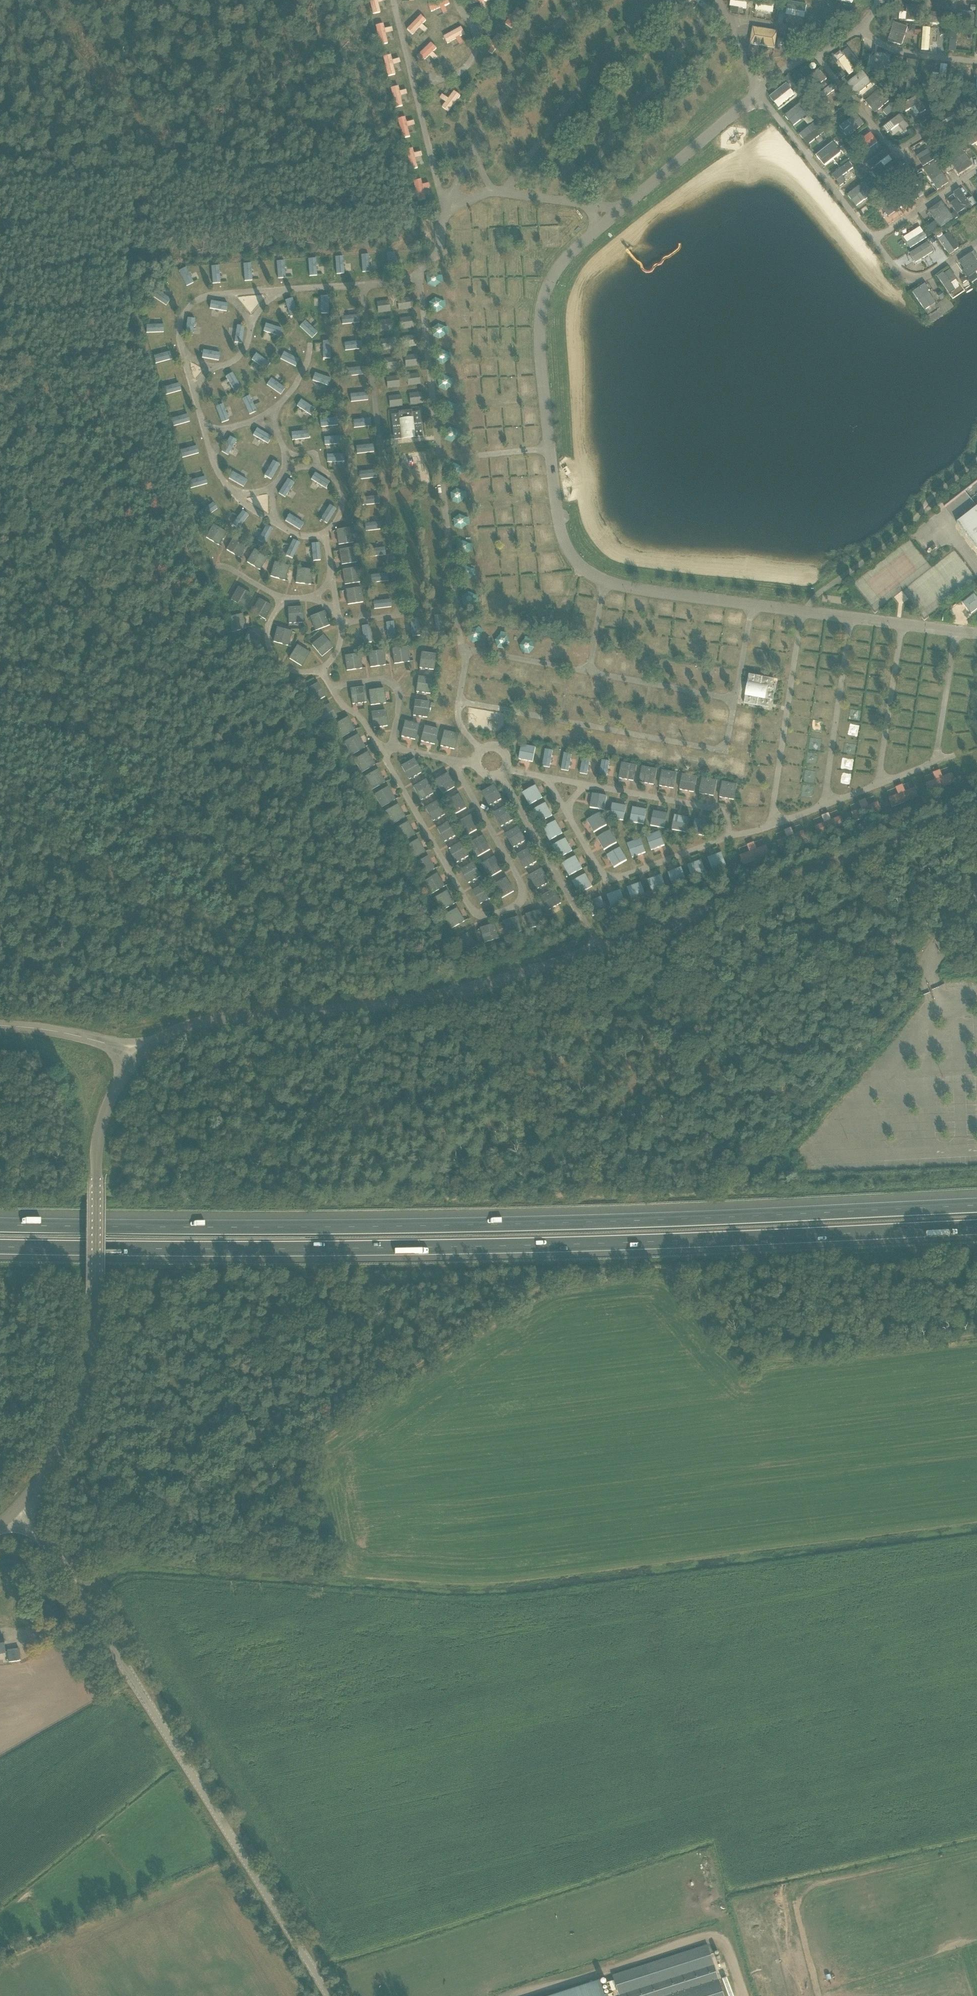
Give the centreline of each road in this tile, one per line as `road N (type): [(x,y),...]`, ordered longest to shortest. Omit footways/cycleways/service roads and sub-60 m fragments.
road 1 (track): [(65,1570),(564,1271),(663,1268),(755,1362),(976,1338)]
road 2 (motorway): [(976,1204),(211,1227),(0,1224)]
road 3 (motorway): [(0,1246),(580,1246),(976,1232)]
road 4 (tertiary): [(141,1061),(205,1027),(444,996),(573,957),(976,811)]
road 5 (unclassified): [(329,1995),(65,1570),(17,1511)]
road 6 (tertiary): [(17,1511),(67,1437),(88,1366),(104,1123),(141,1061)]
road 7 (track): [(444,996),(587,1171)]
road 8 (unclassified): [(141,1061),(66,1034),(0,1027)]

